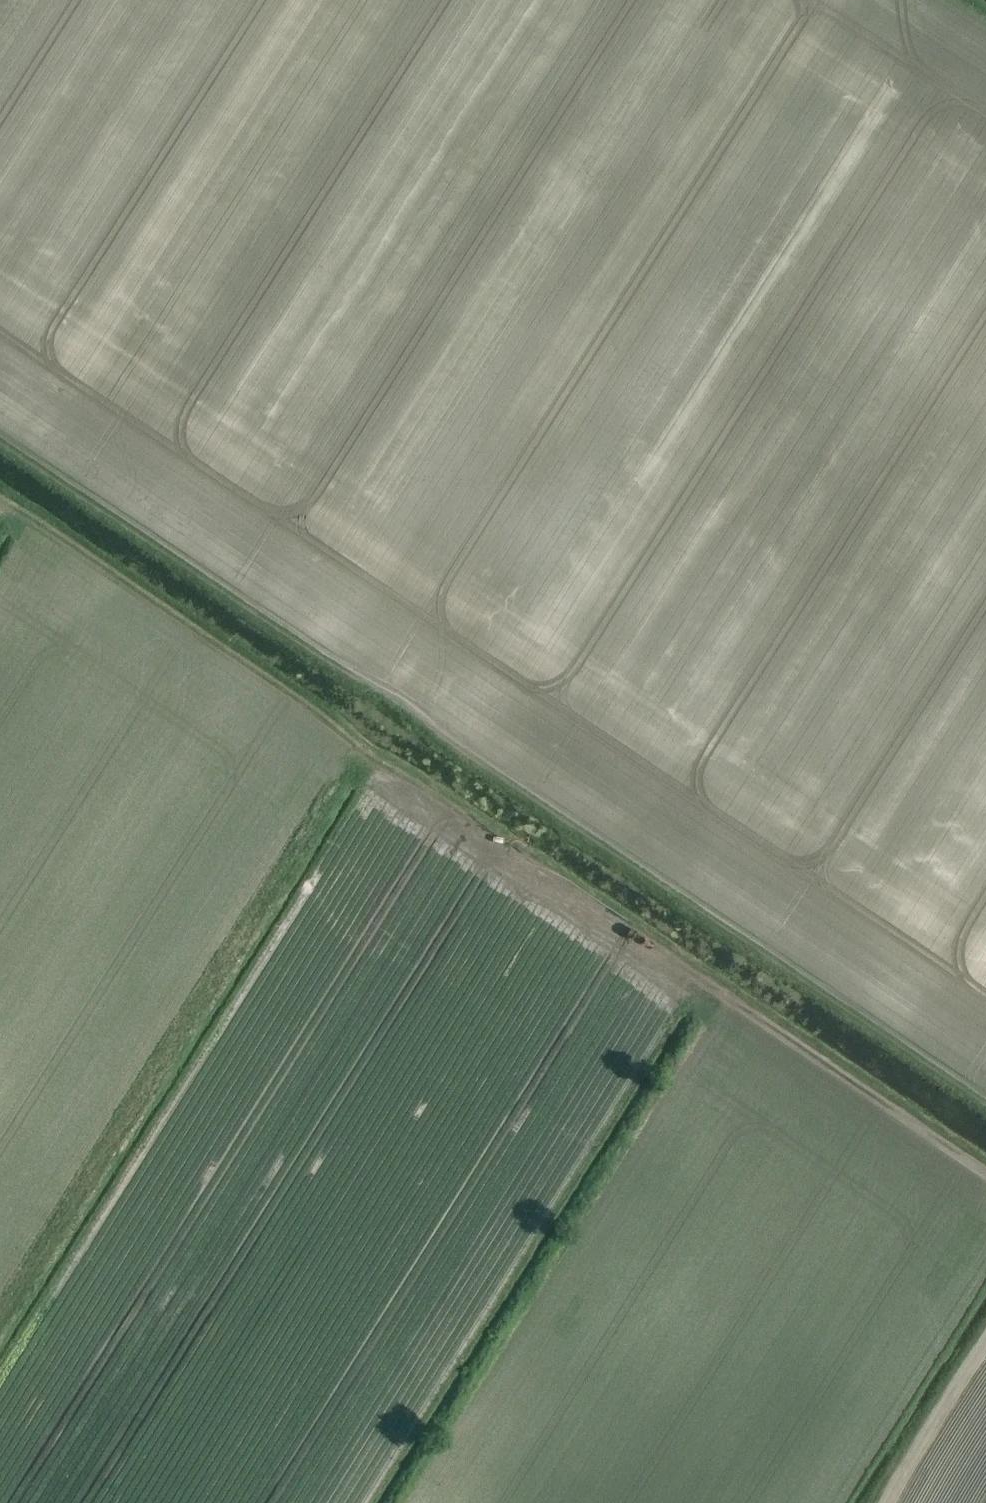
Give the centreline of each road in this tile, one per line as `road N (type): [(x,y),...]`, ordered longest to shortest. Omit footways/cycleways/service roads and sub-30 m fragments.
road 1 (track): [(889,1502),(985,1340)]

